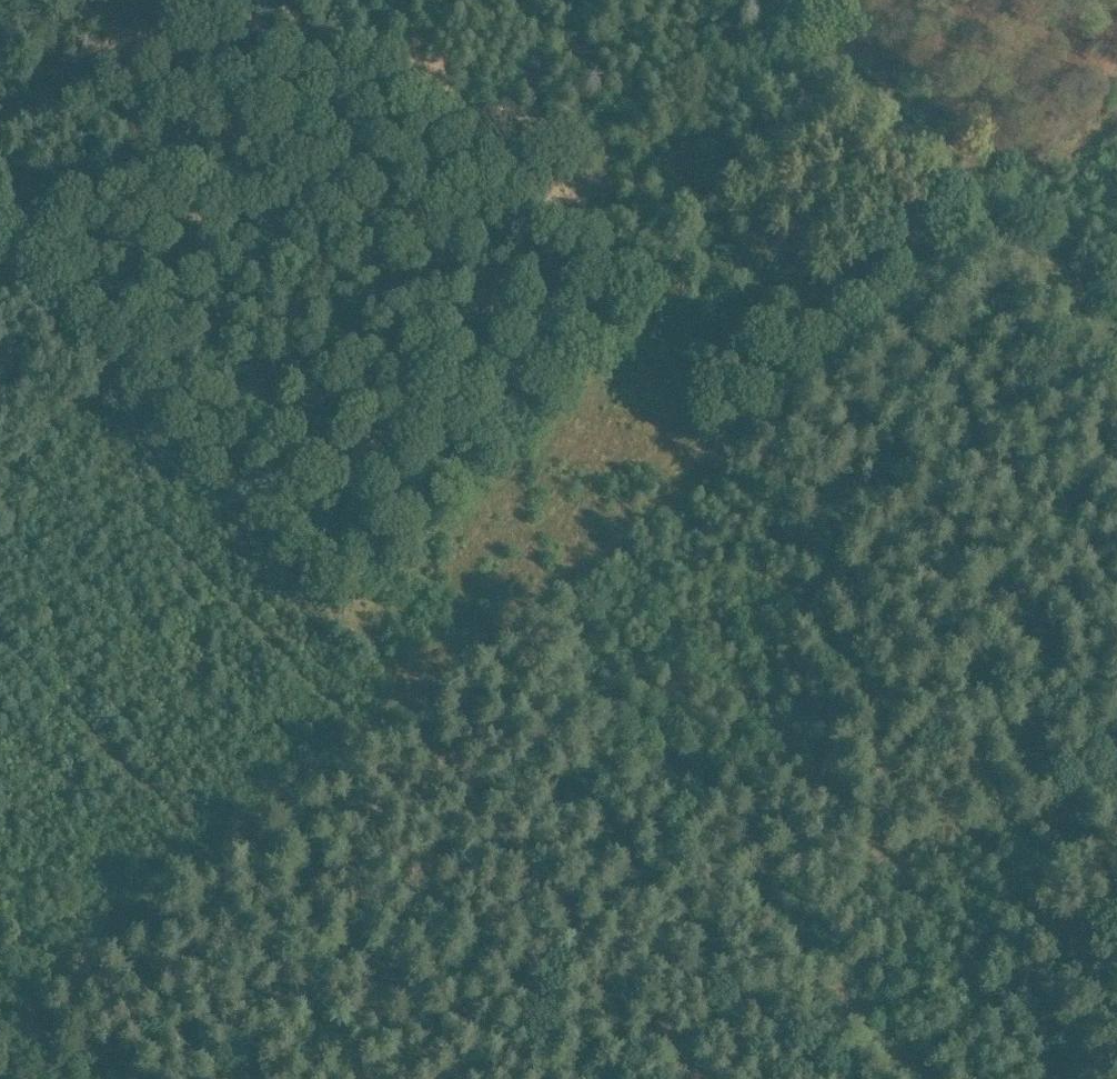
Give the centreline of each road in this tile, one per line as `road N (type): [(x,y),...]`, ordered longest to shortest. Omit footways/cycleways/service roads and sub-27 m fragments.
road 1 (track): [(1116,346),(801,0)]

